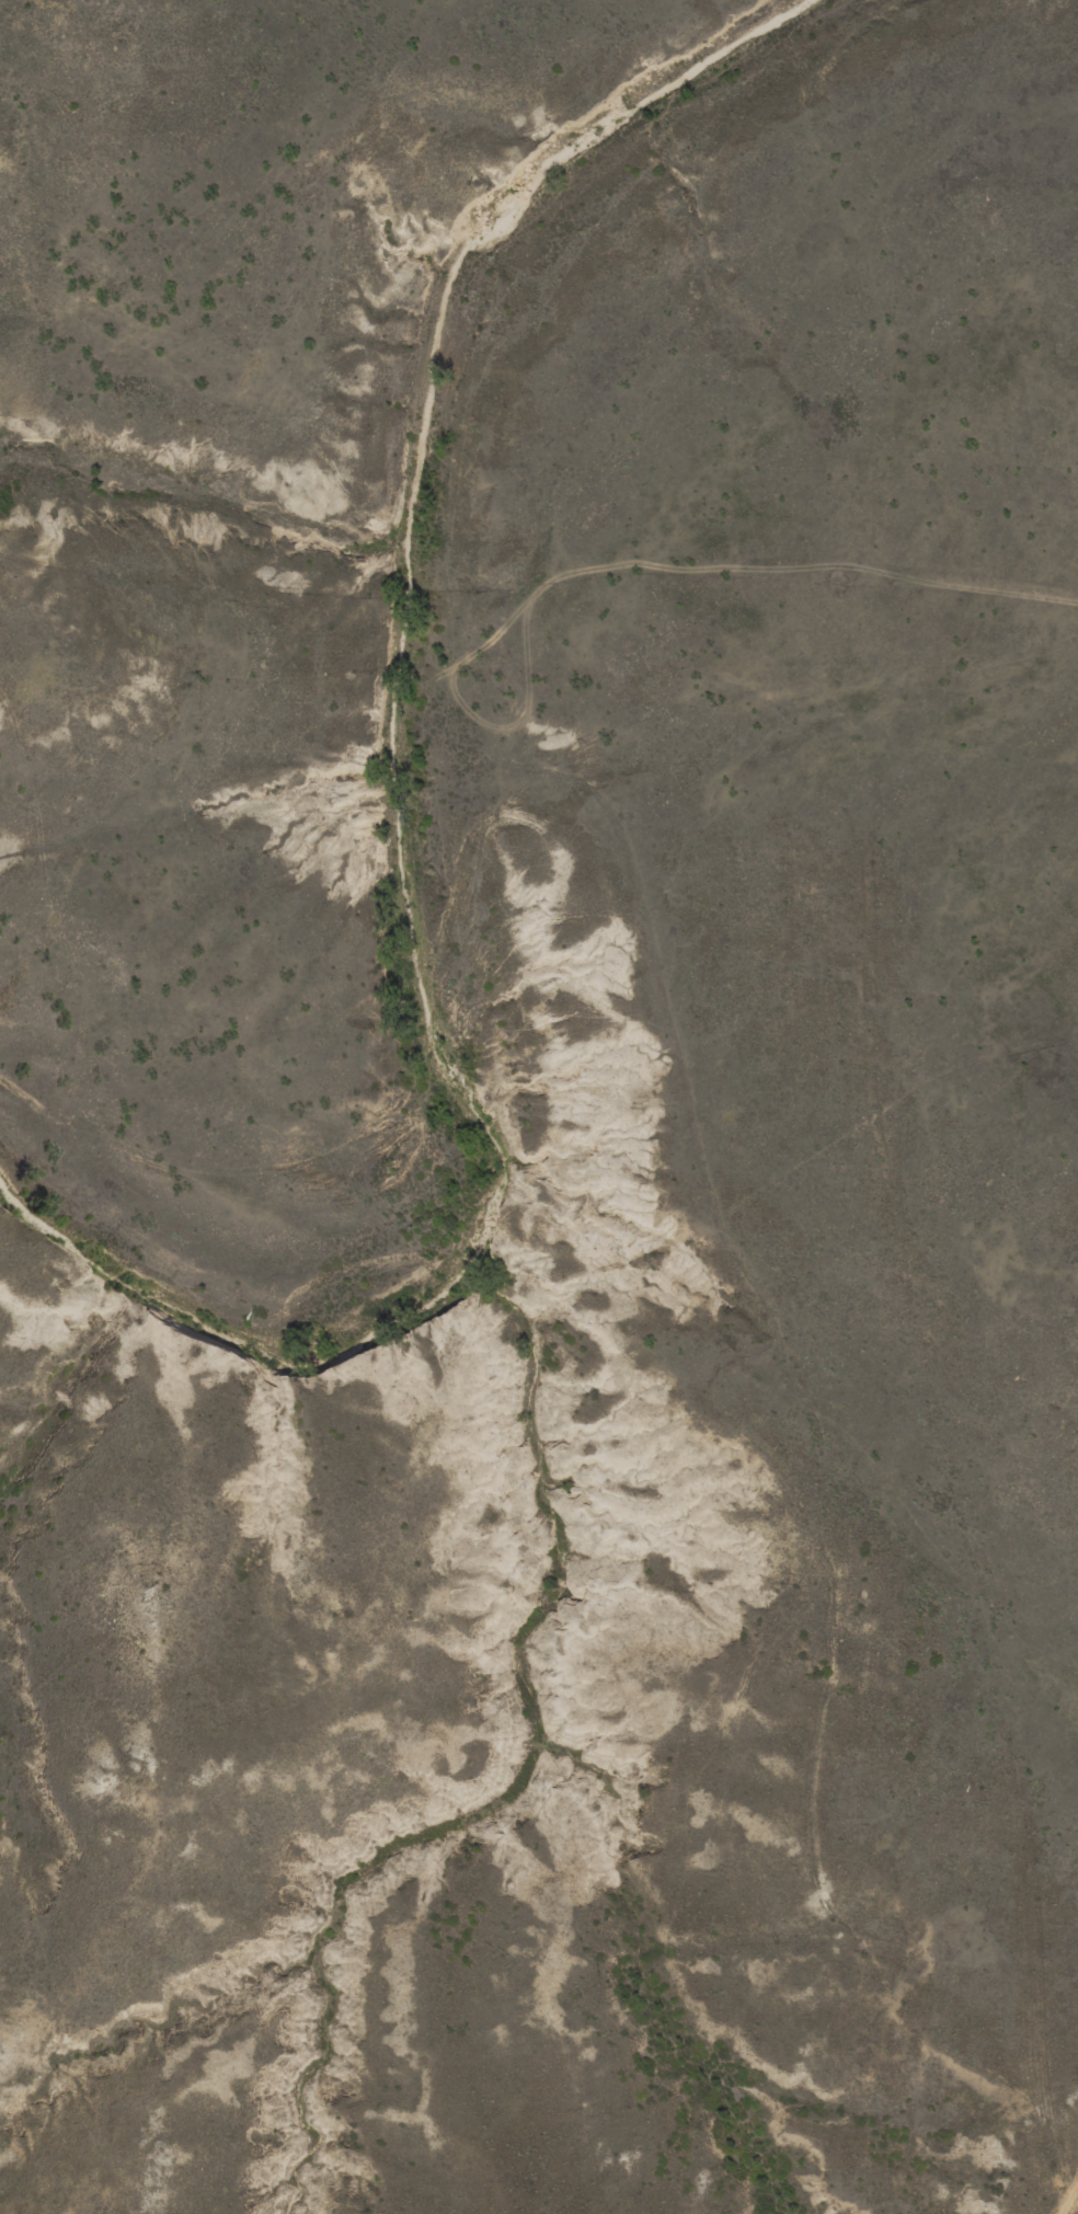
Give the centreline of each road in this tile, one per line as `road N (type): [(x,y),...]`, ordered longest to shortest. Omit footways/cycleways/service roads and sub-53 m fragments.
road 1 (residential): [(1077,1241),(606,806),(530,829),(472,916),(454,990),(429,1000),(392,1126),(297,1212),(225,1196),(149,1154),(0,1011)]
road 2 (residential): [(1035,2213),(1055,2031),(1077,1977)]

